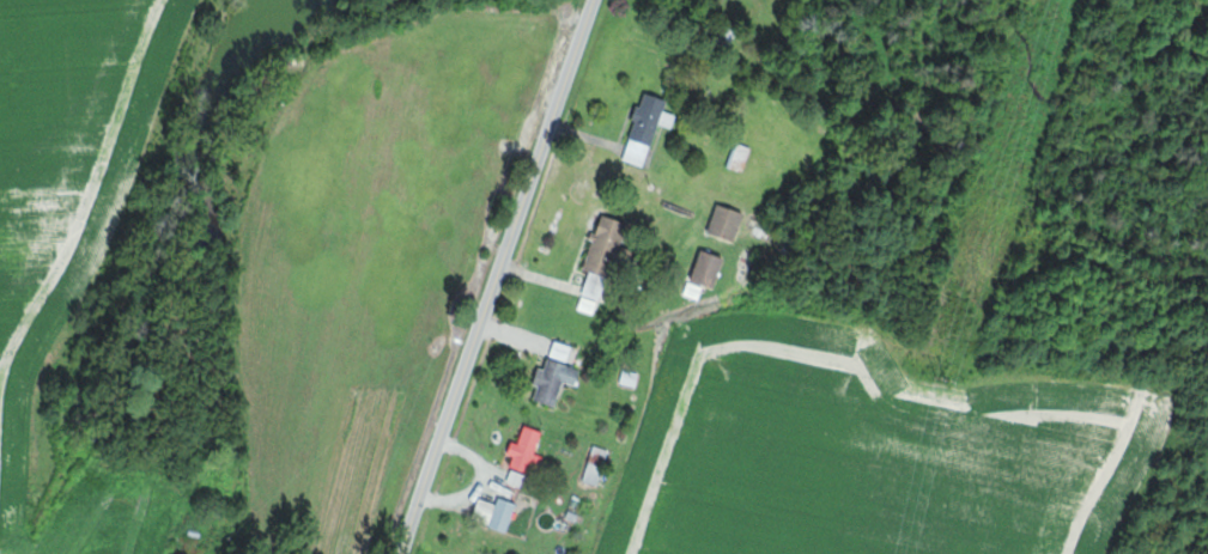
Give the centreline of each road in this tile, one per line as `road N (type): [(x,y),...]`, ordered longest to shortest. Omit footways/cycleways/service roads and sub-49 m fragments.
road 1 (residential): [(403,553),(595,0)]

